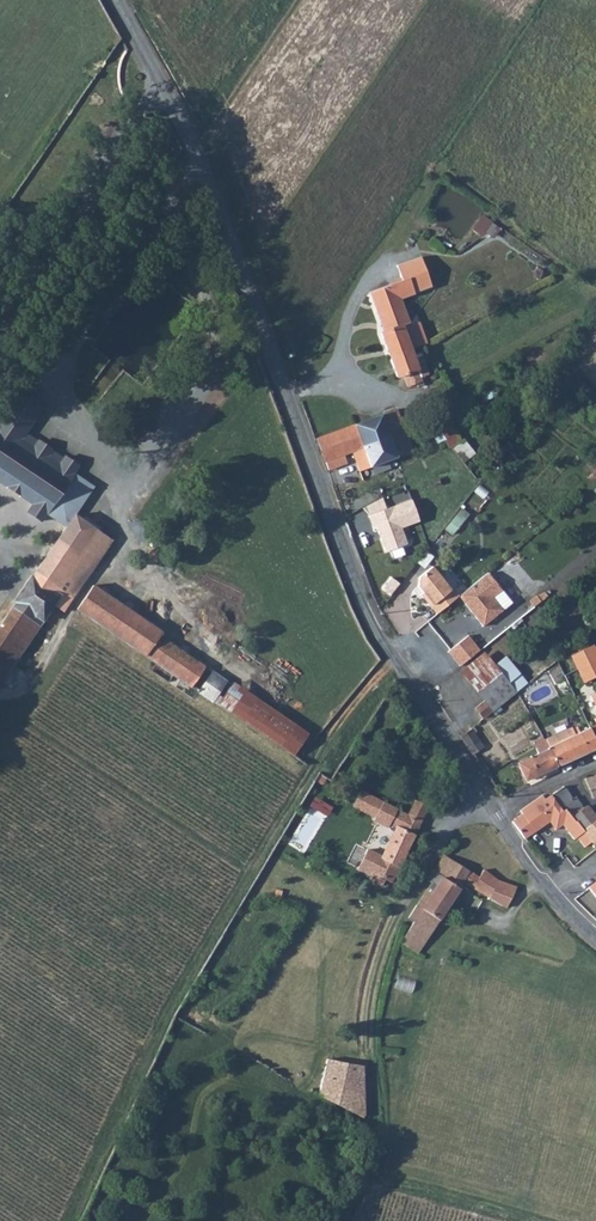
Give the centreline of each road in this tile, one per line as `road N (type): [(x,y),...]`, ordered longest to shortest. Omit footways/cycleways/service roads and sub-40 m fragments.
road 1 (tertiary): [(115,0),(203,164),(379,632),(549,889),(595,938)]
road 2 (track): [(69,1220),(190,973),(315,772),(319,751),(297,712),(167,619)]
road 3 (track): [(374,1187),(382,1135),(379,986),(398,919)]
road 4 (track): [(0,694),(20,678),(122,530)]

